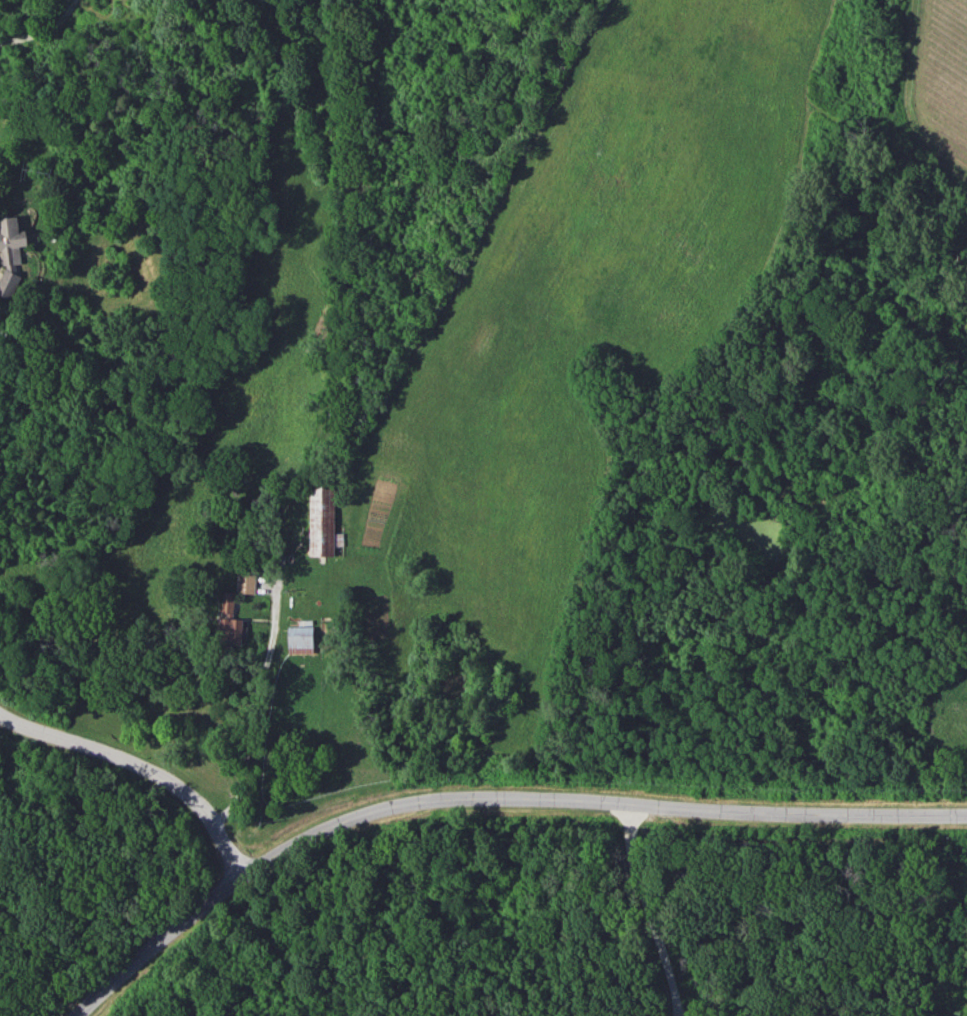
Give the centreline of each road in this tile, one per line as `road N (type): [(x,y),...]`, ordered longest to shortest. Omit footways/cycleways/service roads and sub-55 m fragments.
road 1 (residential): [(82,1015),(263,858),(402,809),(505,800),(690,814),(966,814)]
road 2 (residential): [(242,877),(217,825),(179,787),(133,761),(0,712)]

